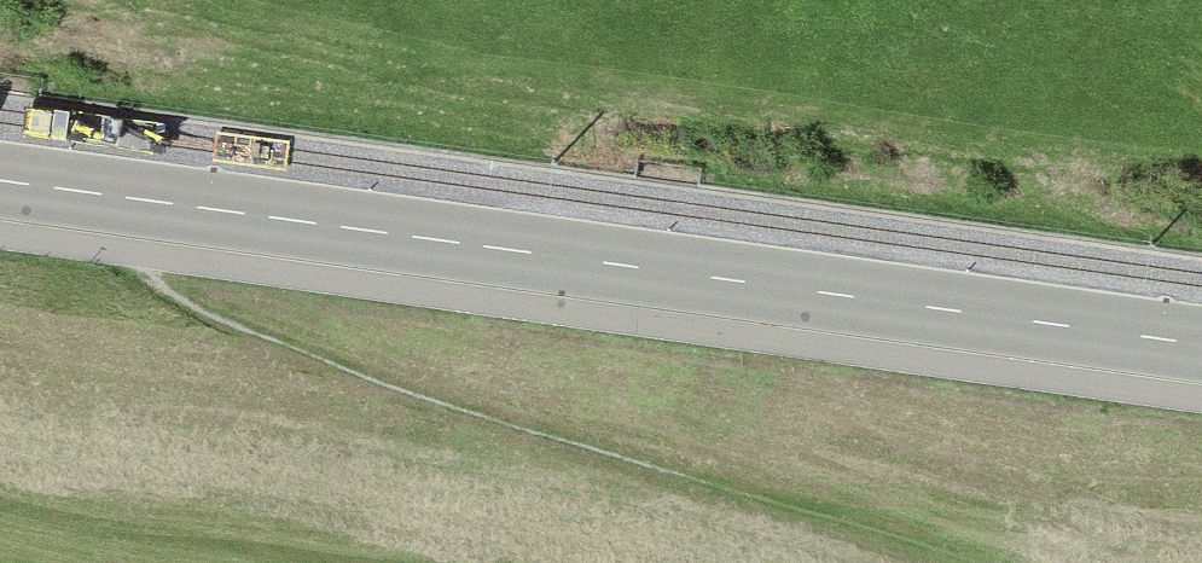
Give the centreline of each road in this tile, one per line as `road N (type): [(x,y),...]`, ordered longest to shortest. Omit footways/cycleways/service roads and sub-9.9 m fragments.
road 1 (secondary): [(1201,347),(0,181)]
road 2 (track): [(94,194),(150,281),(229,324),(868,562)]

